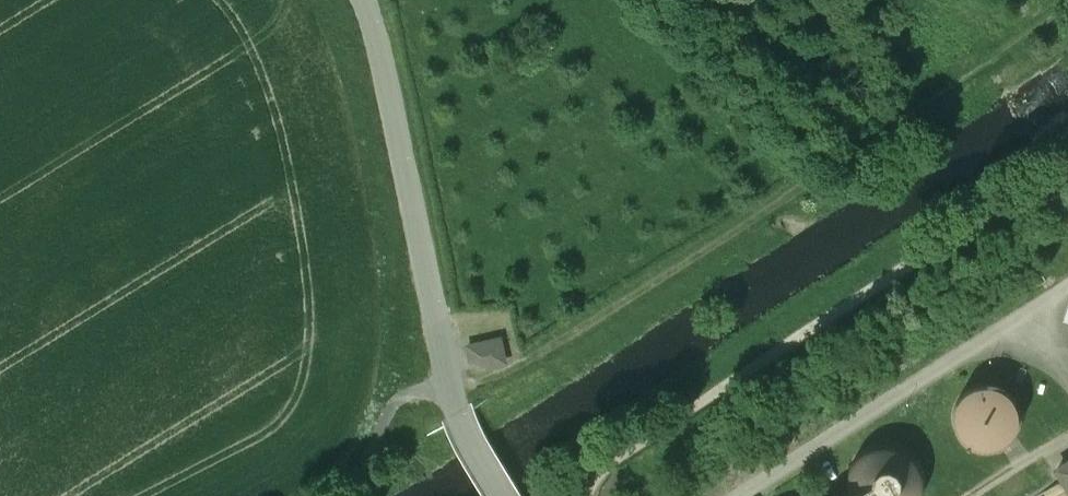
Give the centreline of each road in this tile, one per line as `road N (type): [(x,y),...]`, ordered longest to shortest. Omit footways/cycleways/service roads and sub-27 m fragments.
road 1 (track): [(964,76),(775,209),(453,402)]

